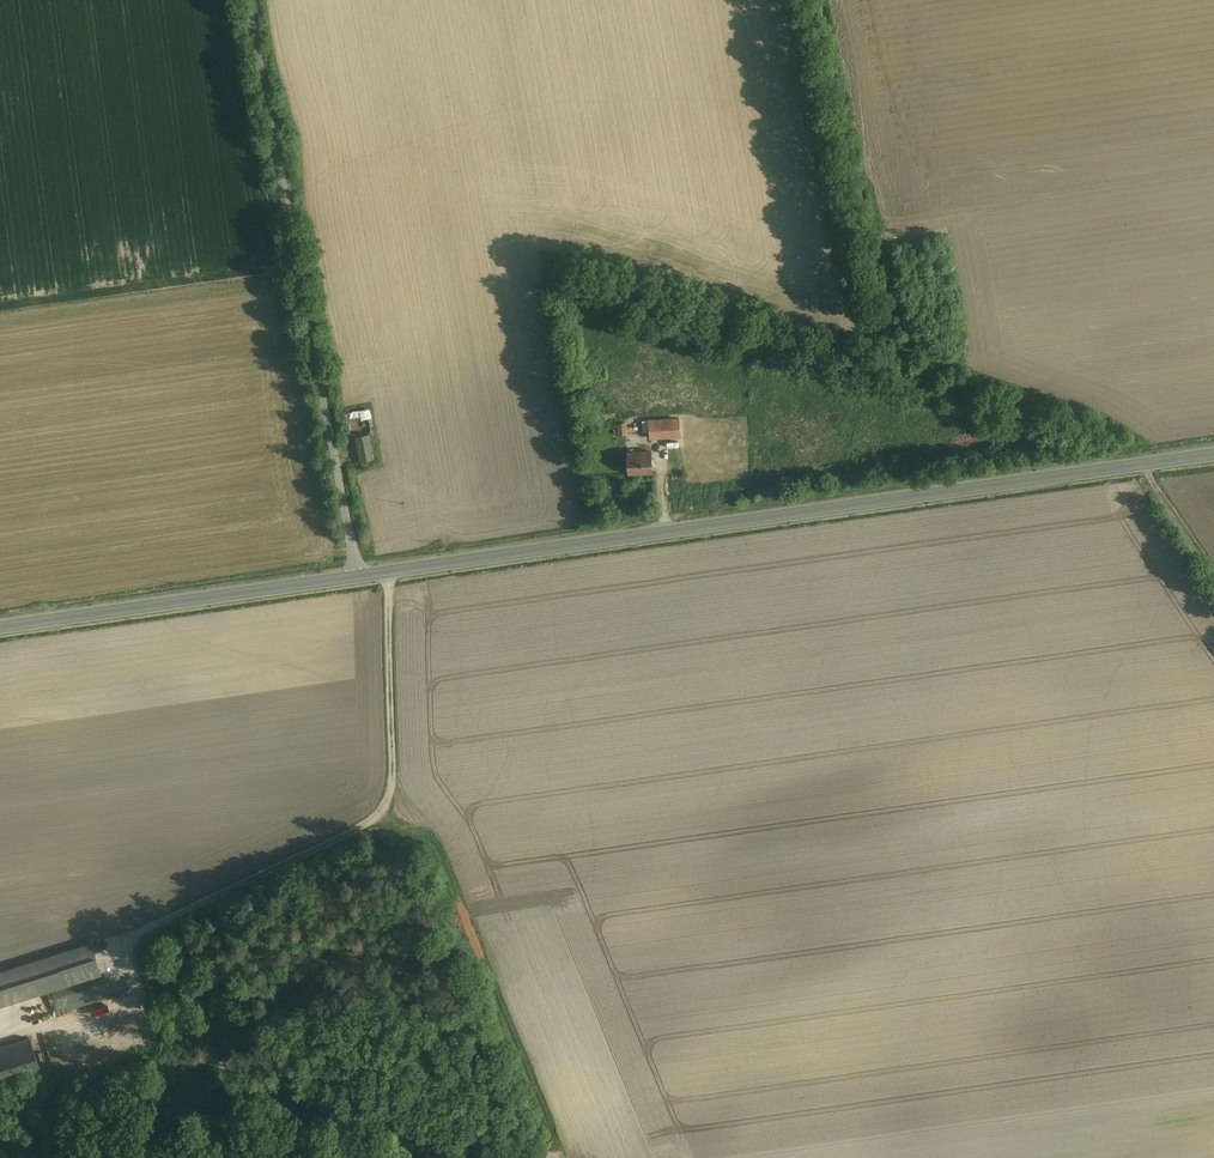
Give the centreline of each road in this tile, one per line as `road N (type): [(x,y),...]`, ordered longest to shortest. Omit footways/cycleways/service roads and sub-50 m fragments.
road 1 (secondary): [(1213,454),(360,575)]
road 2 (unclassified): [(248,0),(360,575)]
road 3 (track): [(387,572),(393,784),(384,810),(344,837),(125,939),(132,973)]
road 4 (track): [(551,1157),(154,1042),(132,973)]
road 5 (track): [(377,818),(425,836),(441,854),(550,1129),(549,1156)]
road 6 (secondary): [(360,575),(0,628)]
road 7 (track): [(1145,464),(1213,583)]

